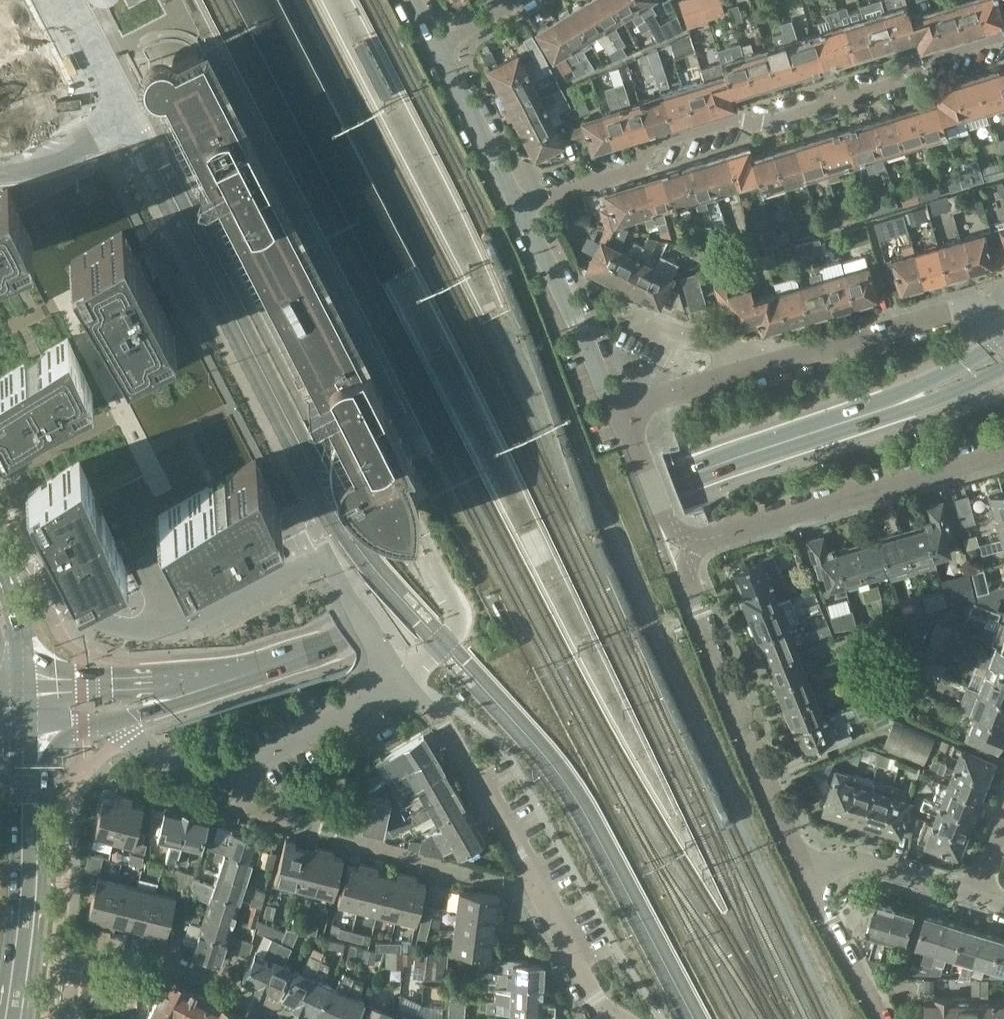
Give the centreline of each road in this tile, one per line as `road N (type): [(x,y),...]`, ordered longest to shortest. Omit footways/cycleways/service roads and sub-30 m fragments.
road 1 (secondary): [(257,671),(347,636),(673,479),(898,406)]
road 2 (residential): [(519,208),(633,170),(654,143),(725,118),(772,122),(898,83),(926,58),(1003,34)]
road 3 (residential): [(409,677),(323,557),(155,633),(71,607),(37,573),(0,565)]
road 4 (residential): [(617,414),(954,311),(977,312),(1003,334)]
road 5 (residential): [(804,877),(690,588),(696,543)]
road 6 (residential): [(535,885),(381,853),(277,813),(247,770)]
road 7 (residential): [(696,543),(1003,455)]
road 8 (secondary): [(14,1018),(25,943),(30,727)]
road 9 (residential): [(535,885),(409,677)]
road 10 (secondary): [(257,671),(147,682),(25,682)]
road 11 (residential): [(519,208),(617,414)]
road 12 (residential): [(288,1018),(195,973),(74,944)]
road 13 (unclassified): [(247,770),(409,677)]
road 14 (residential): [(437,46),(519,208)]
road 15 (residential): [(979,886),(906,864),(843,864),(804,877)]
road 16 (residential): [(884,1018),(804,877)]
road 17 (residential): [(696,543),(665,525),(617,414)]
road 18 (residential): [(609,1018),(535,885)]
road 19 (secondary): [(121,721),(257,671)]
road 20 (unclassified): [(121,721),(170,762),(205,777),(247,770)]
road 21 (secondary): [(1003,340),(898,406)]

